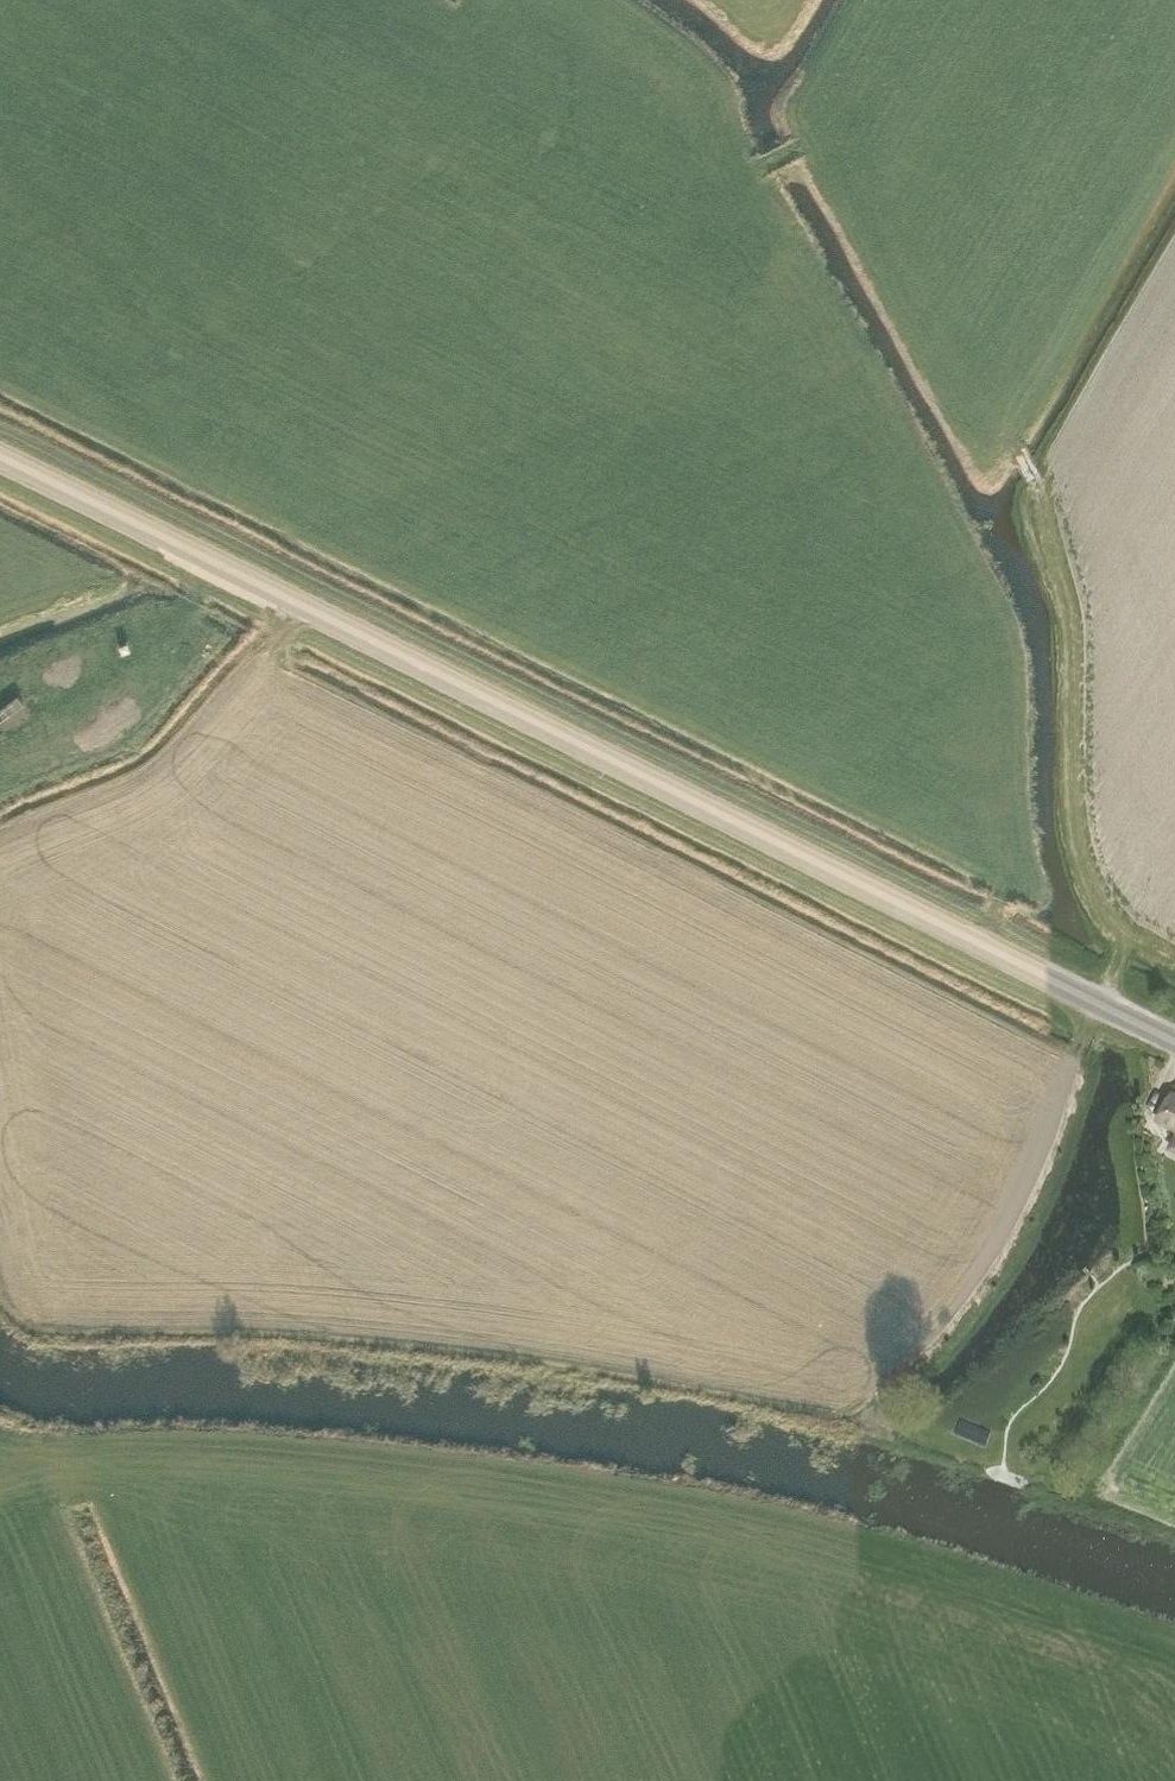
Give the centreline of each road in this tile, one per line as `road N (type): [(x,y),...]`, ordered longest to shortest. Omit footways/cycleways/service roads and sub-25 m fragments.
road 1 (tertiary): [(1174,1037),(0,456)]

